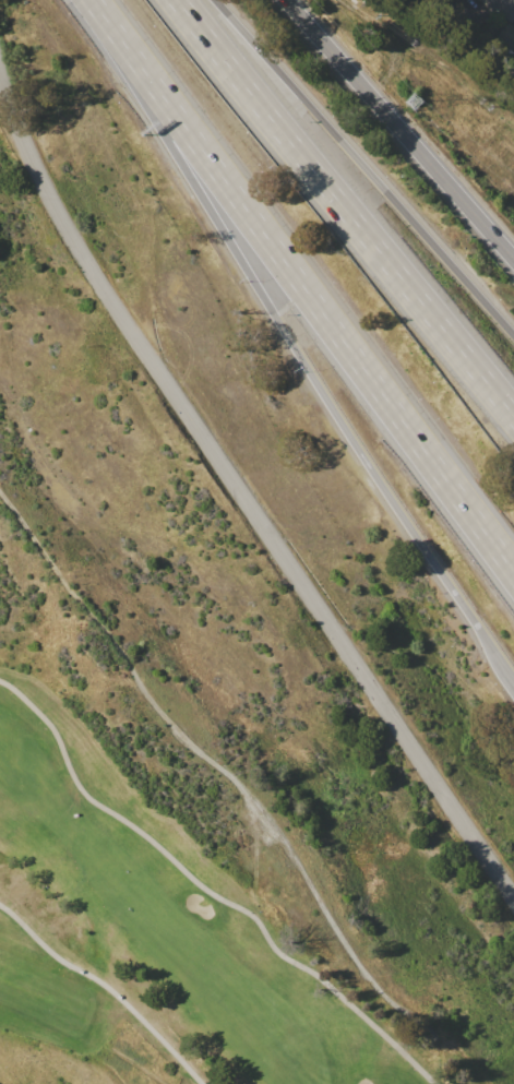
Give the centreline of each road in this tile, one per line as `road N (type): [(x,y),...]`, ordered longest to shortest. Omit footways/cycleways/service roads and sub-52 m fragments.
road 1 (residential): [(513,898),(106,289),(41,175),(0,62)]
road 2 (motorway): [(89,0),(250,276),(513,683)]
road 3 (motorway): [(91,0),(513,573)]
road 4 (motorway): [(513,416),(177,0)]
road 5 (motorway): [(513,330),(220,0)]
road 6 (secondary): [(285,0),(513,262)]

